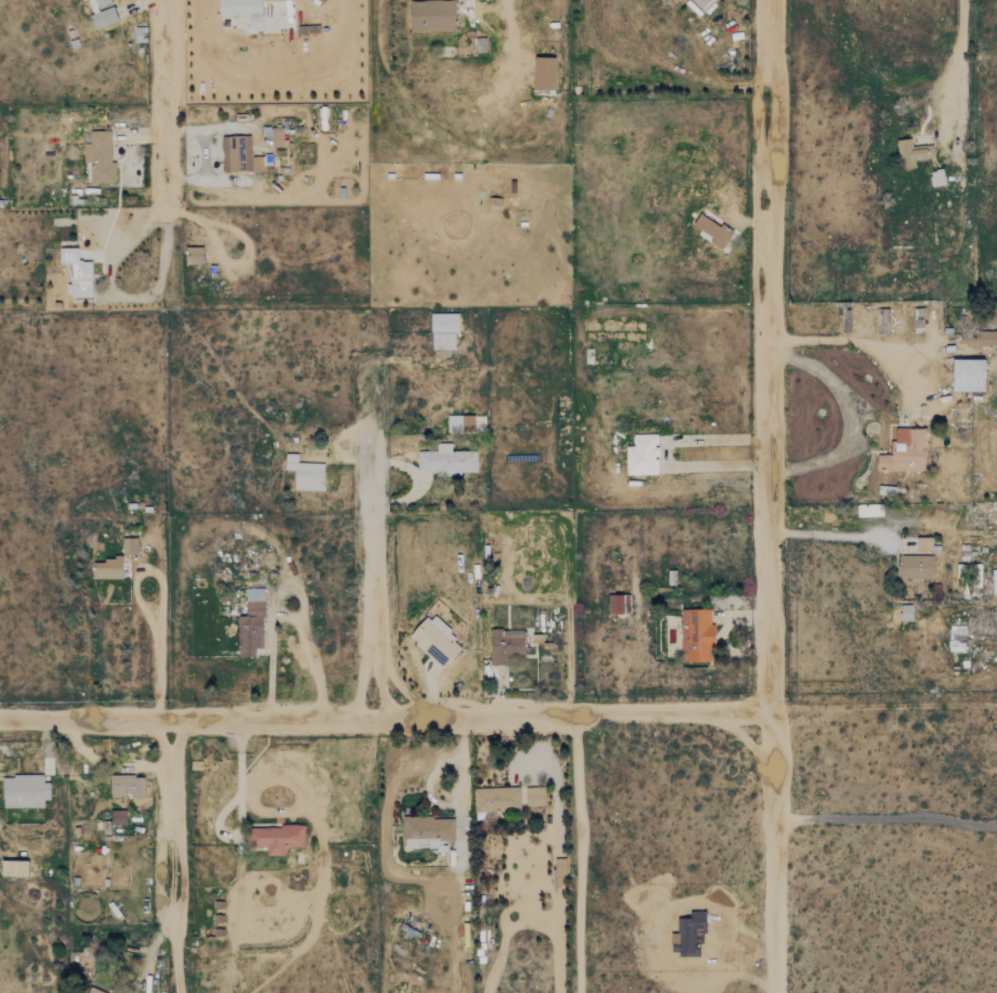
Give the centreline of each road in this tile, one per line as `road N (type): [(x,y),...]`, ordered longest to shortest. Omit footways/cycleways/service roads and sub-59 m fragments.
road 1 (track): [(180,992),(177,324),(165,0)]
road 2 (track): [(777,992),(768,0)]
road 3 (track): [(0,727),(385,725),(773,708)]
road 4 (track): [(462,722),(459,861),(455,871),(387,868),(384,814),(398,760),(461,756)]
road 5 (track): [(385,725),(372,377)]
road 6 (track): [(269,726),(272,604),(288,588),(298,595),(316,671),(319,726)]
road 7 (track): [(574,717),(578,992)]
road 8 (track): [(161,727),(163,655),(163,584),(158,573),(142,572),(138,601),(163,655)]
road 9 (track): [(769,470),(836,457),(856,428),(850,402),(831,378),(804,360),(769,352)]
road 10 (track): [(769,531),(860,534),(920,523),(996,534)]
road 11 (track): [(769,439),(672,441),(665,452),(671,467),(769,465)]
road 12 (track): [(996,702),(773,708)]
road 13 (track): [(777,821),(924,817),(996,825)]
road 14 (track): [(996,670),(971,679),(939,674),(919,655),(916,637),(949,609),(996,600)]
road 15 (track): [(769,338),(848,336),(941,347)]
road 16 (track): [(959,0),(959,42),(941,119)]

